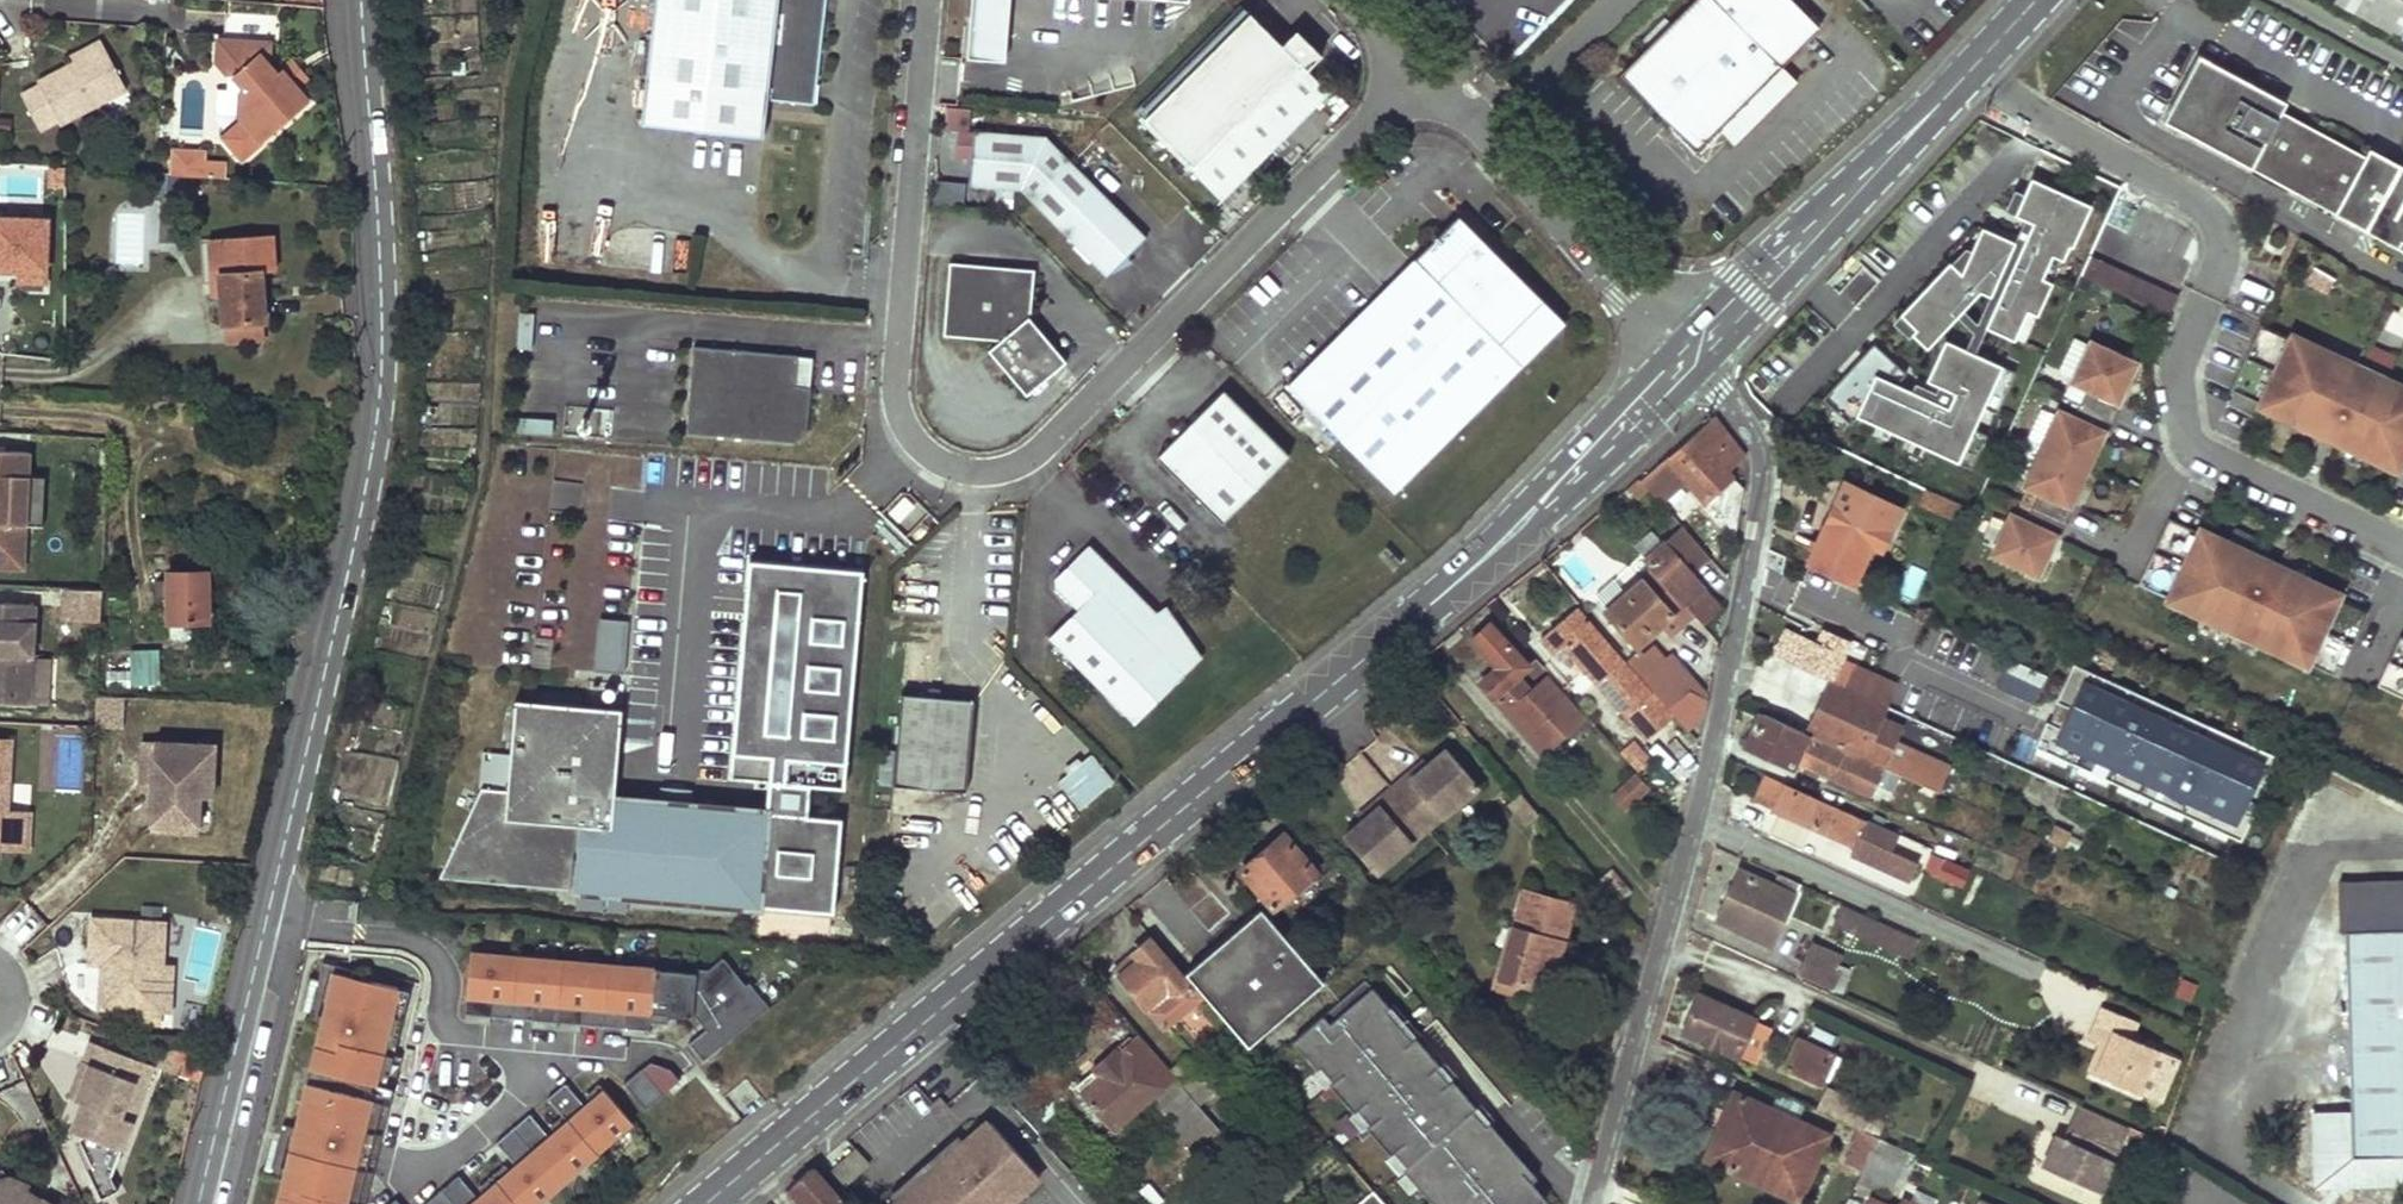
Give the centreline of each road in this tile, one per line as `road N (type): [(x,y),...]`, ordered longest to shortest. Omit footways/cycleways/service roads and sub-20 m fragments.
road 1 (secondary): [(699,1203),(1516,528),(1690,357)]
road 2 (tertiary): [(367,0),(381,301),(376,429),(200,1203)]
road 3 (residential): [(1690,357),(1724,393),(1754,453),(1752,551),(1681,869),(1587,1203)]
road 4 (unclassified): [(1690,357),(1342,0)]
road 5 (secondary): [(1690,357),(2036,0)]

